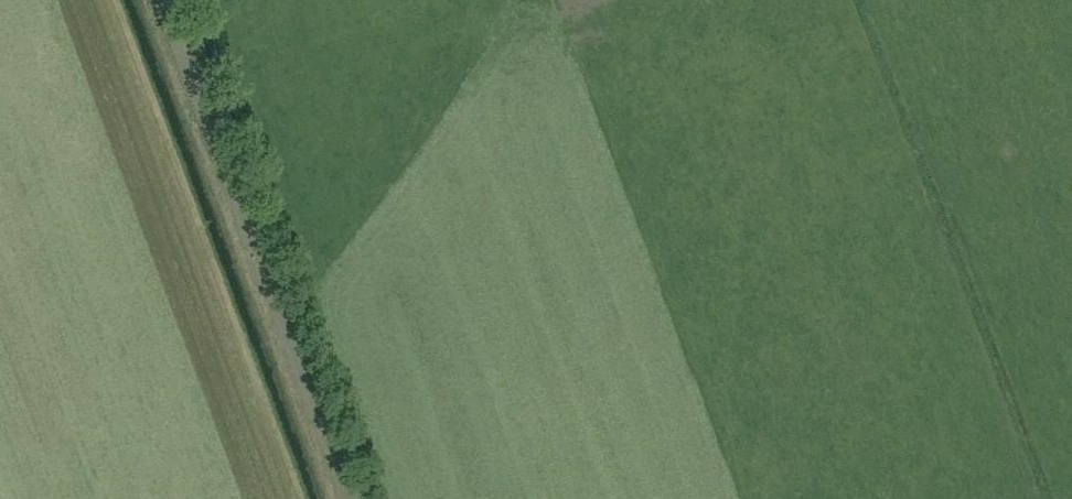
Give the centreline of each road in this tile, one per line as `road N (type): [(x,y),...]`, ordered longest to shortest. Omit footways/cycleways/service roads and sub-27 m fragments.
road 1 (unclassified): [(347,498),(160,0)]

